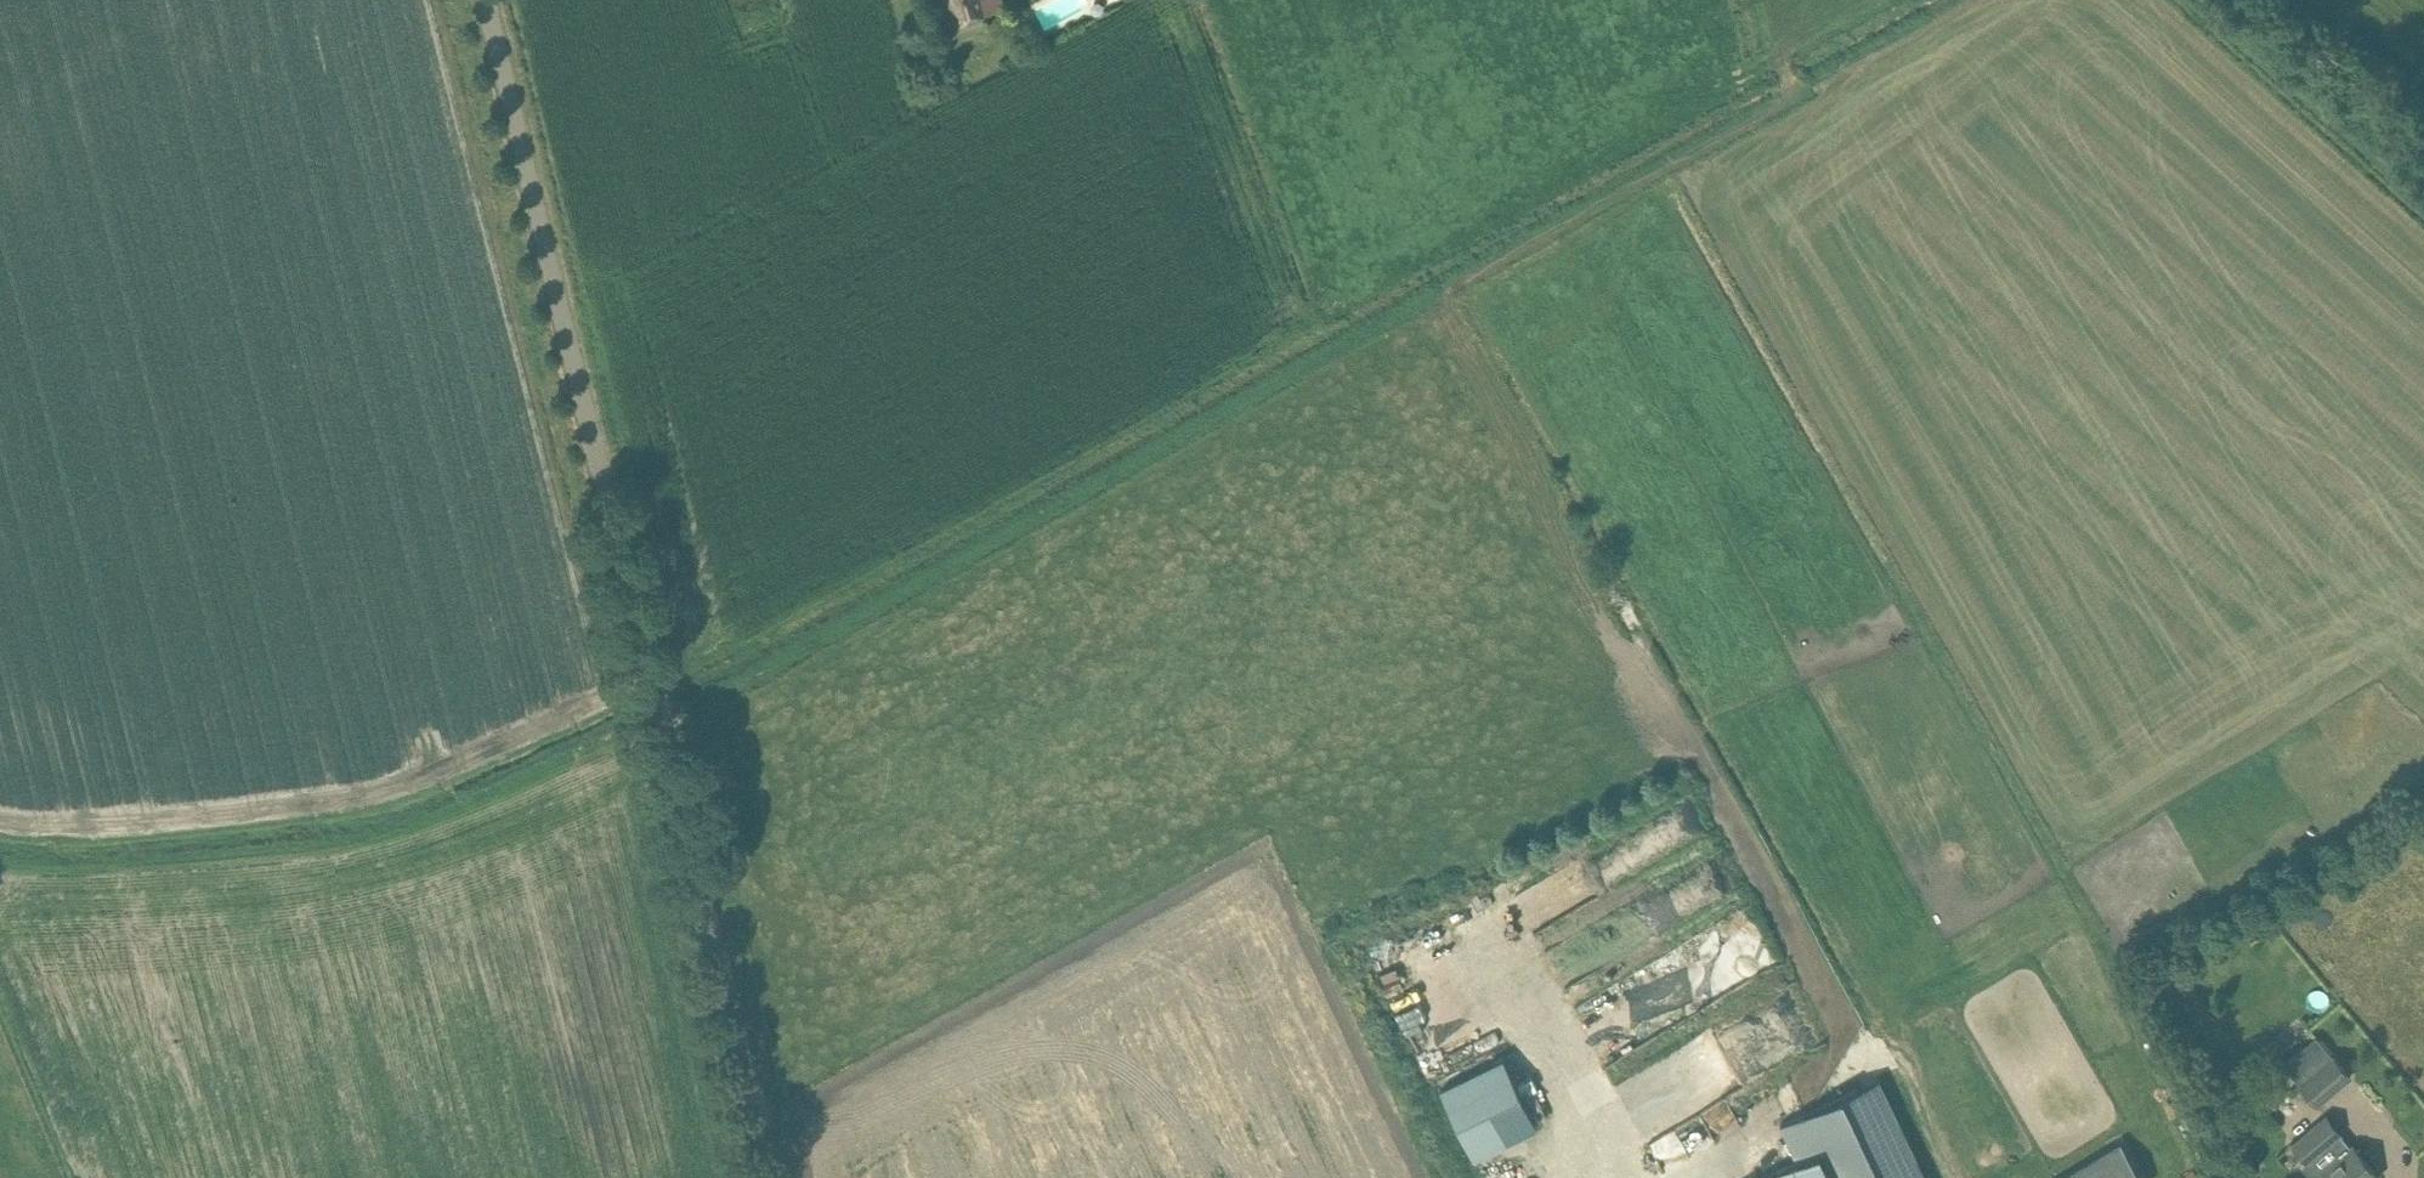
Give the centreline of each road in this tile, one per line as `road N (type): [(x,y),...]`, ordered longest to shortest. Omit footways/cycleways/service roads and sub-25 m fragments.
road 1 (unclassified): [(772,1177),(486,0)]

